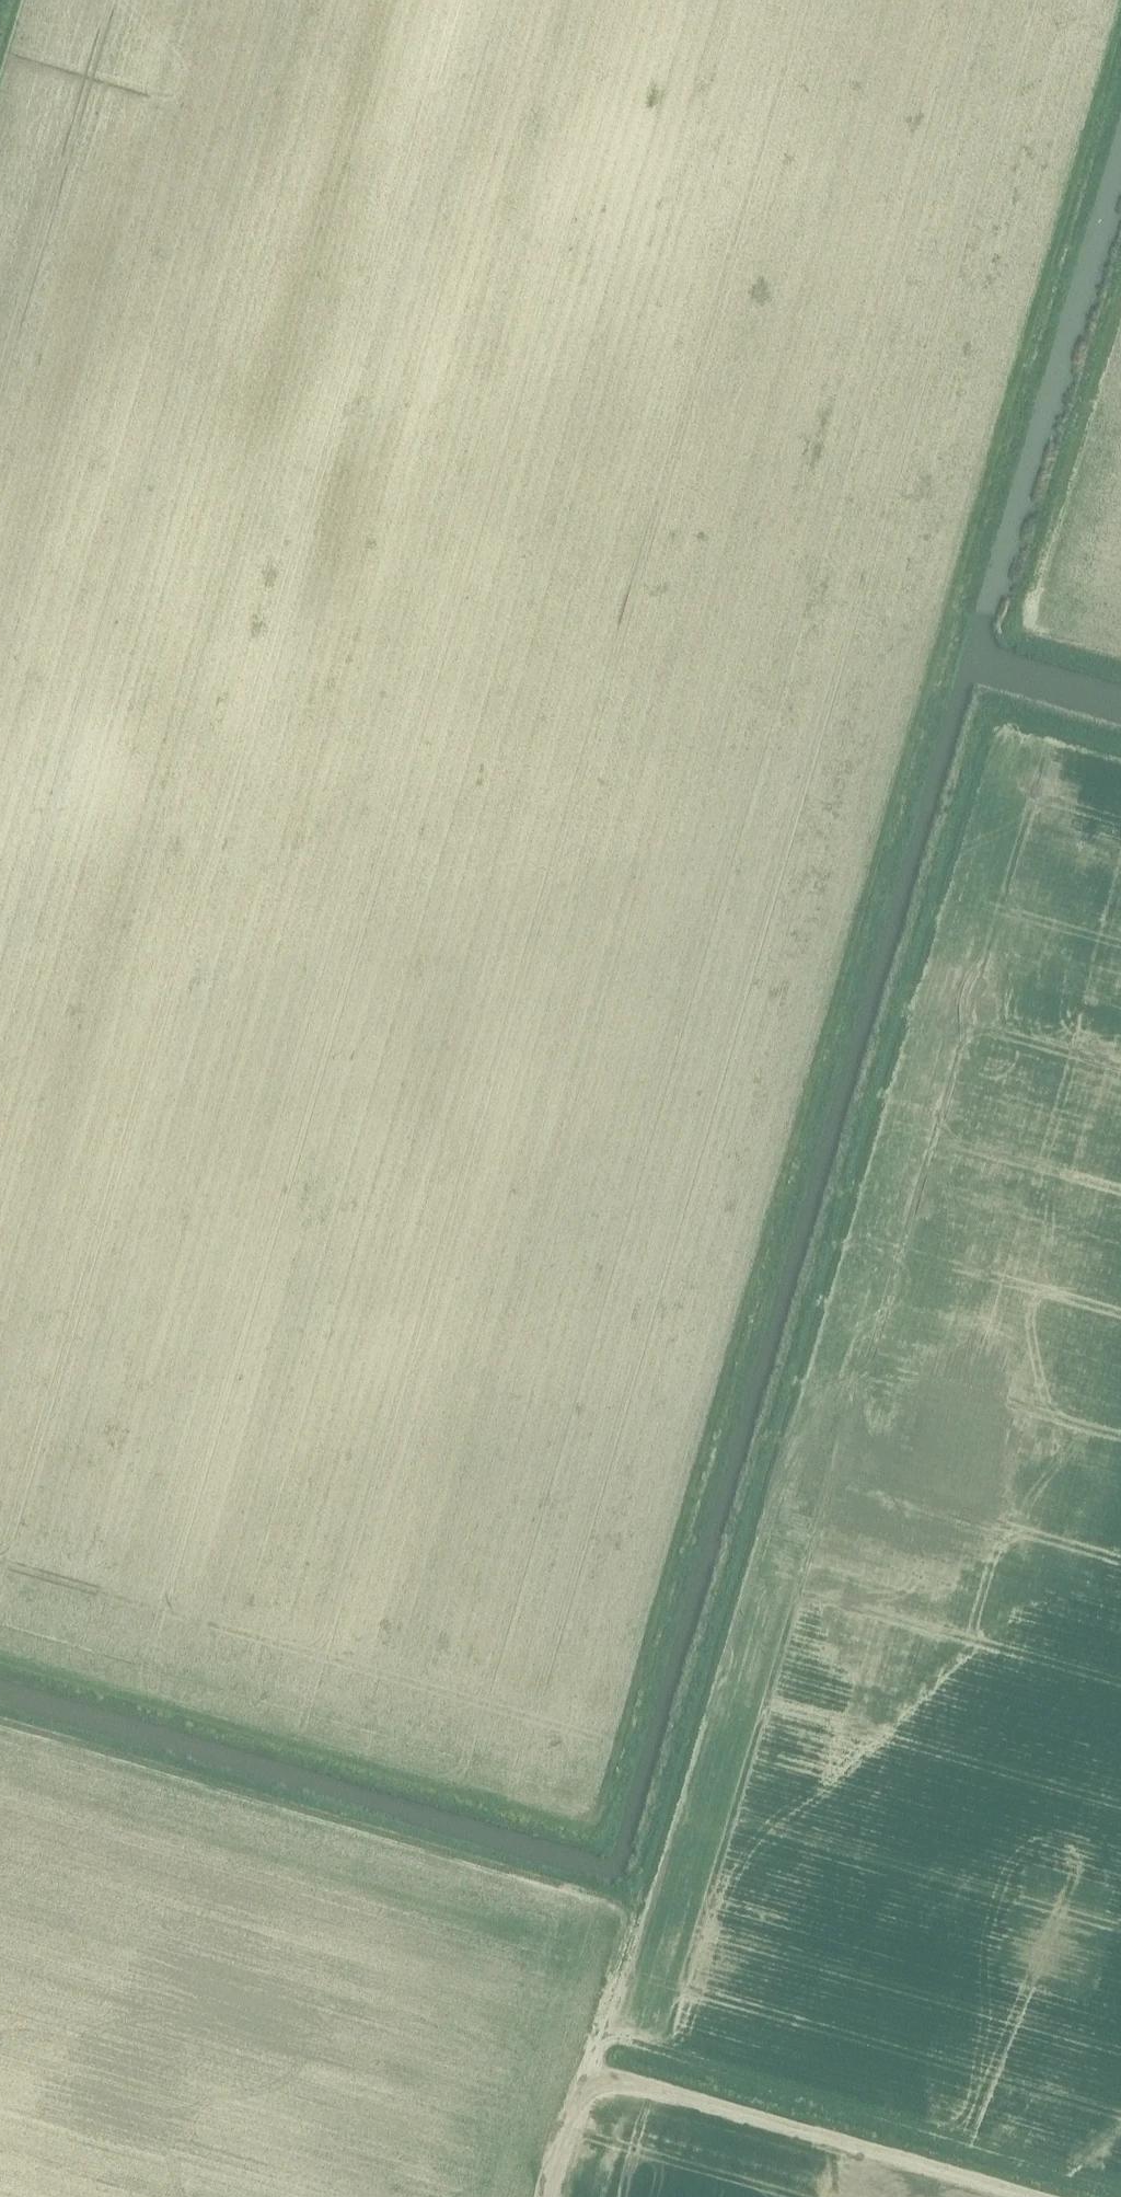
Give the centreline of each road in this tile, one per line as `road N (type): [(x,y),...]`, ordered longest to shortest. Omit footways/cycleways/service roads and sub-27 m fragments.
road 1 (track): [(1048,2196),(588,2062)]

